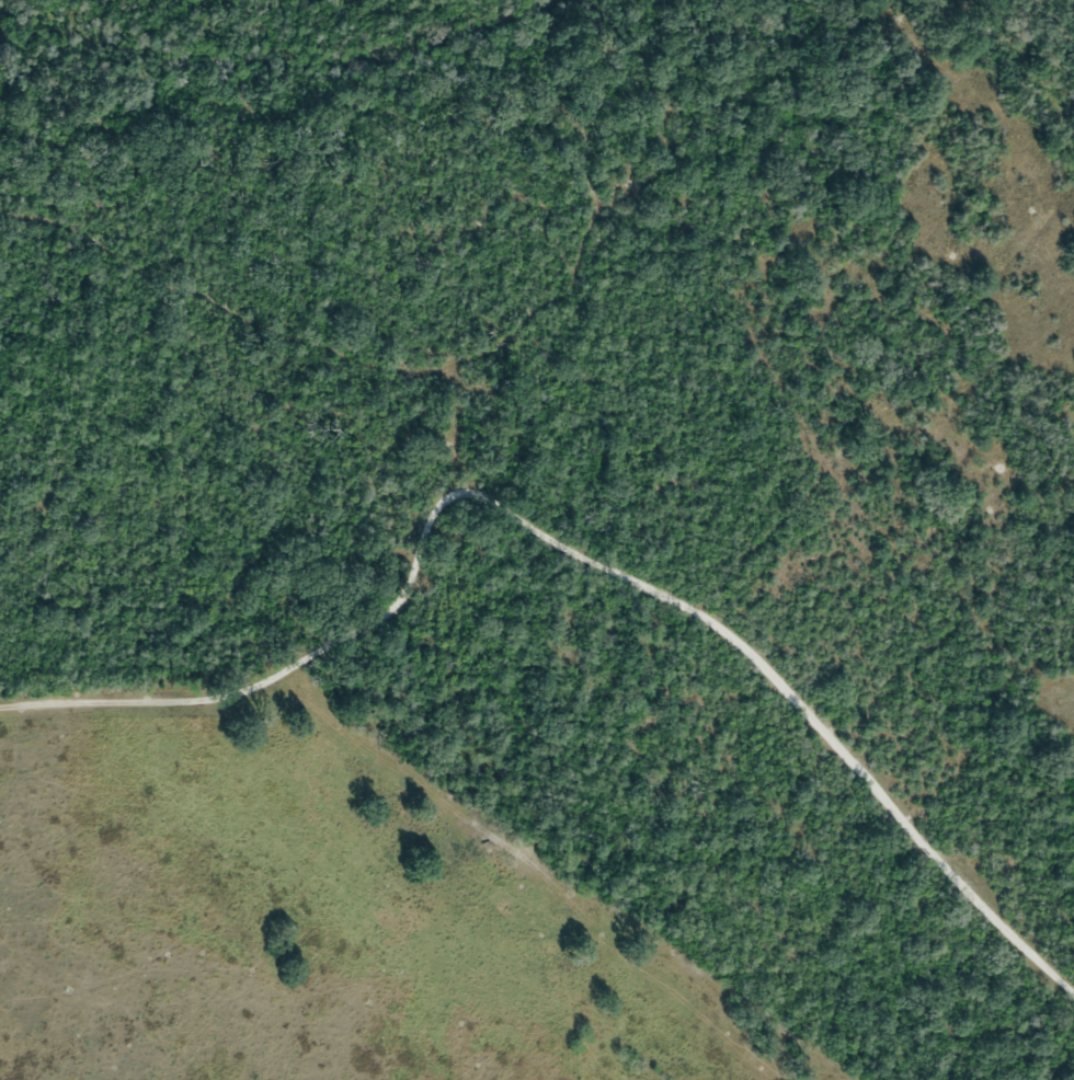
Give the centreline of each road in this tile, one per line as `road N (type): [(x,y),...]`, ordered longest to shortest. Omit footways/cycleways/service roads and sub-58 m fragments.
road 1 (track): [(1073,997),(843,762),(758,645),(695,604),(525,561),(467,502),(382,544),(382,572),(340,619),(117,699),(0,688)]

